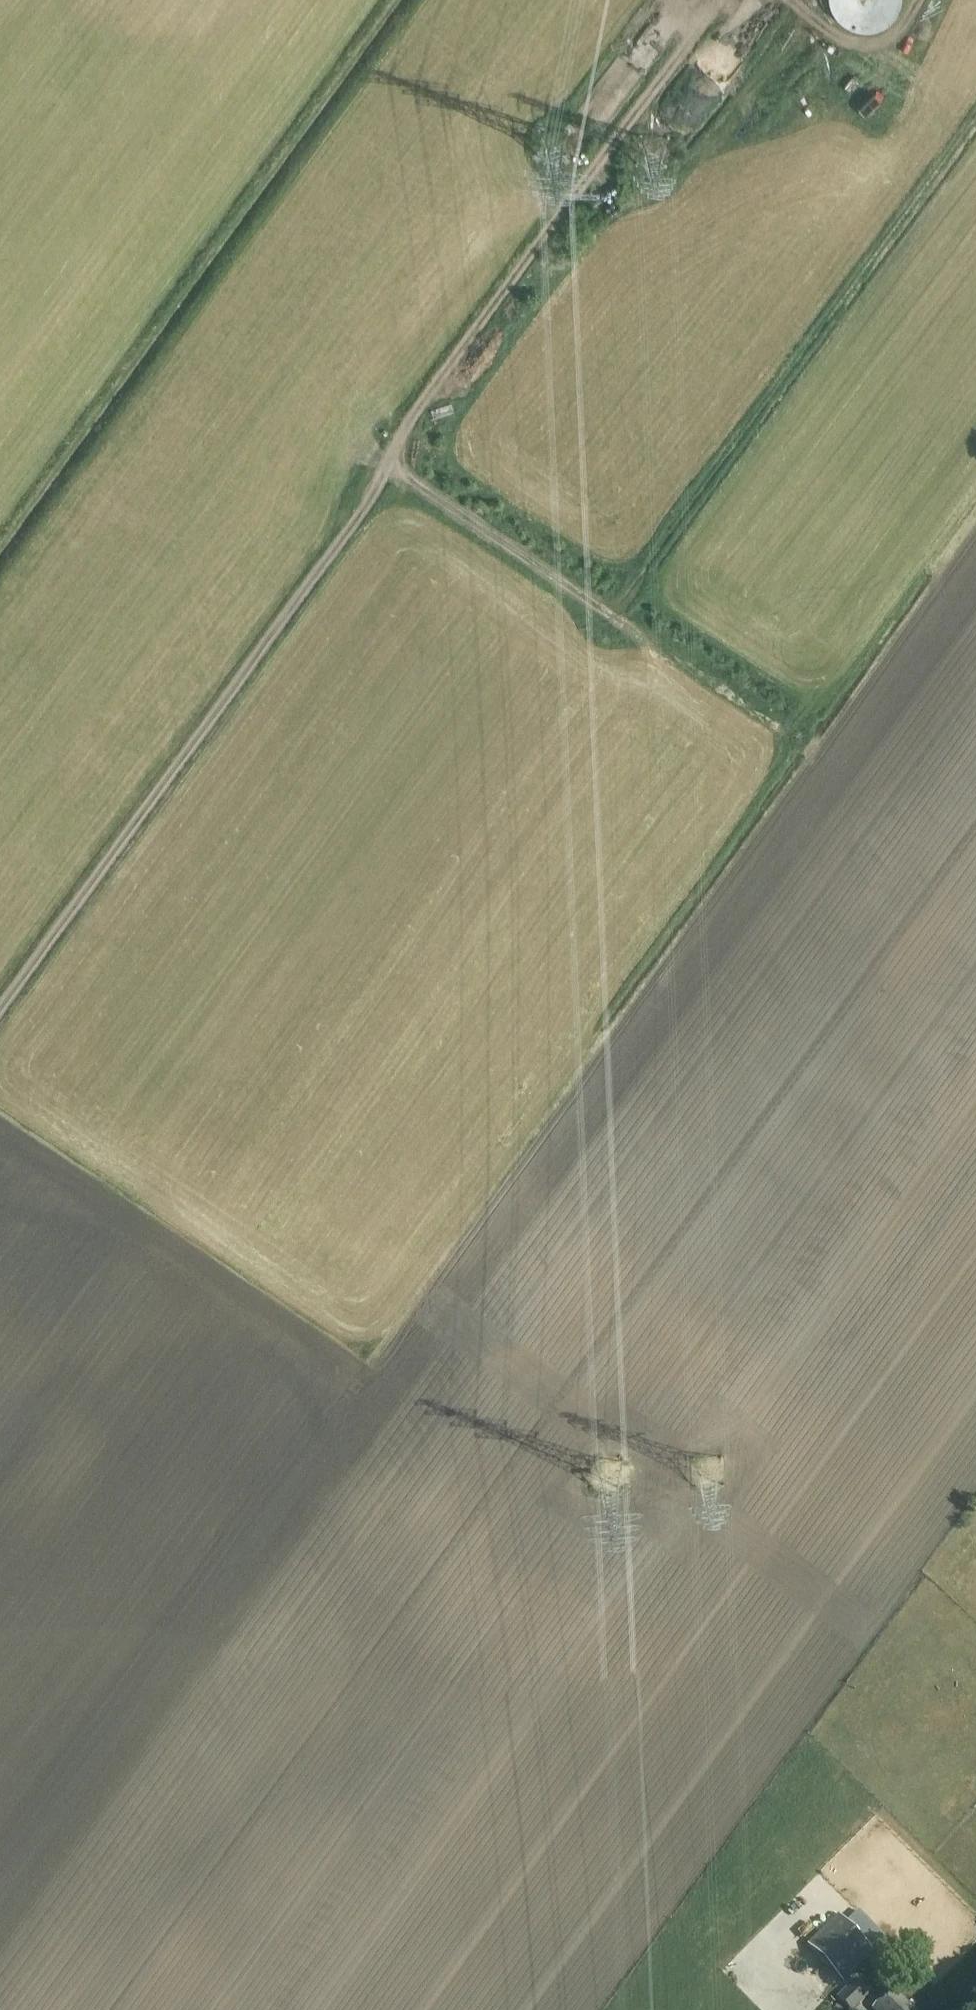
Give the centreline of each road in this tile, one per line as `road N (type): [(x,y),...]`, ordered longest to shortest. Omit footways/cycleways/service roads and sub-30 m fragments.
road 1 (track): [(691,40),(0,1003)]
road 2 (track): [(821,765),(812,748),(384,463)]

